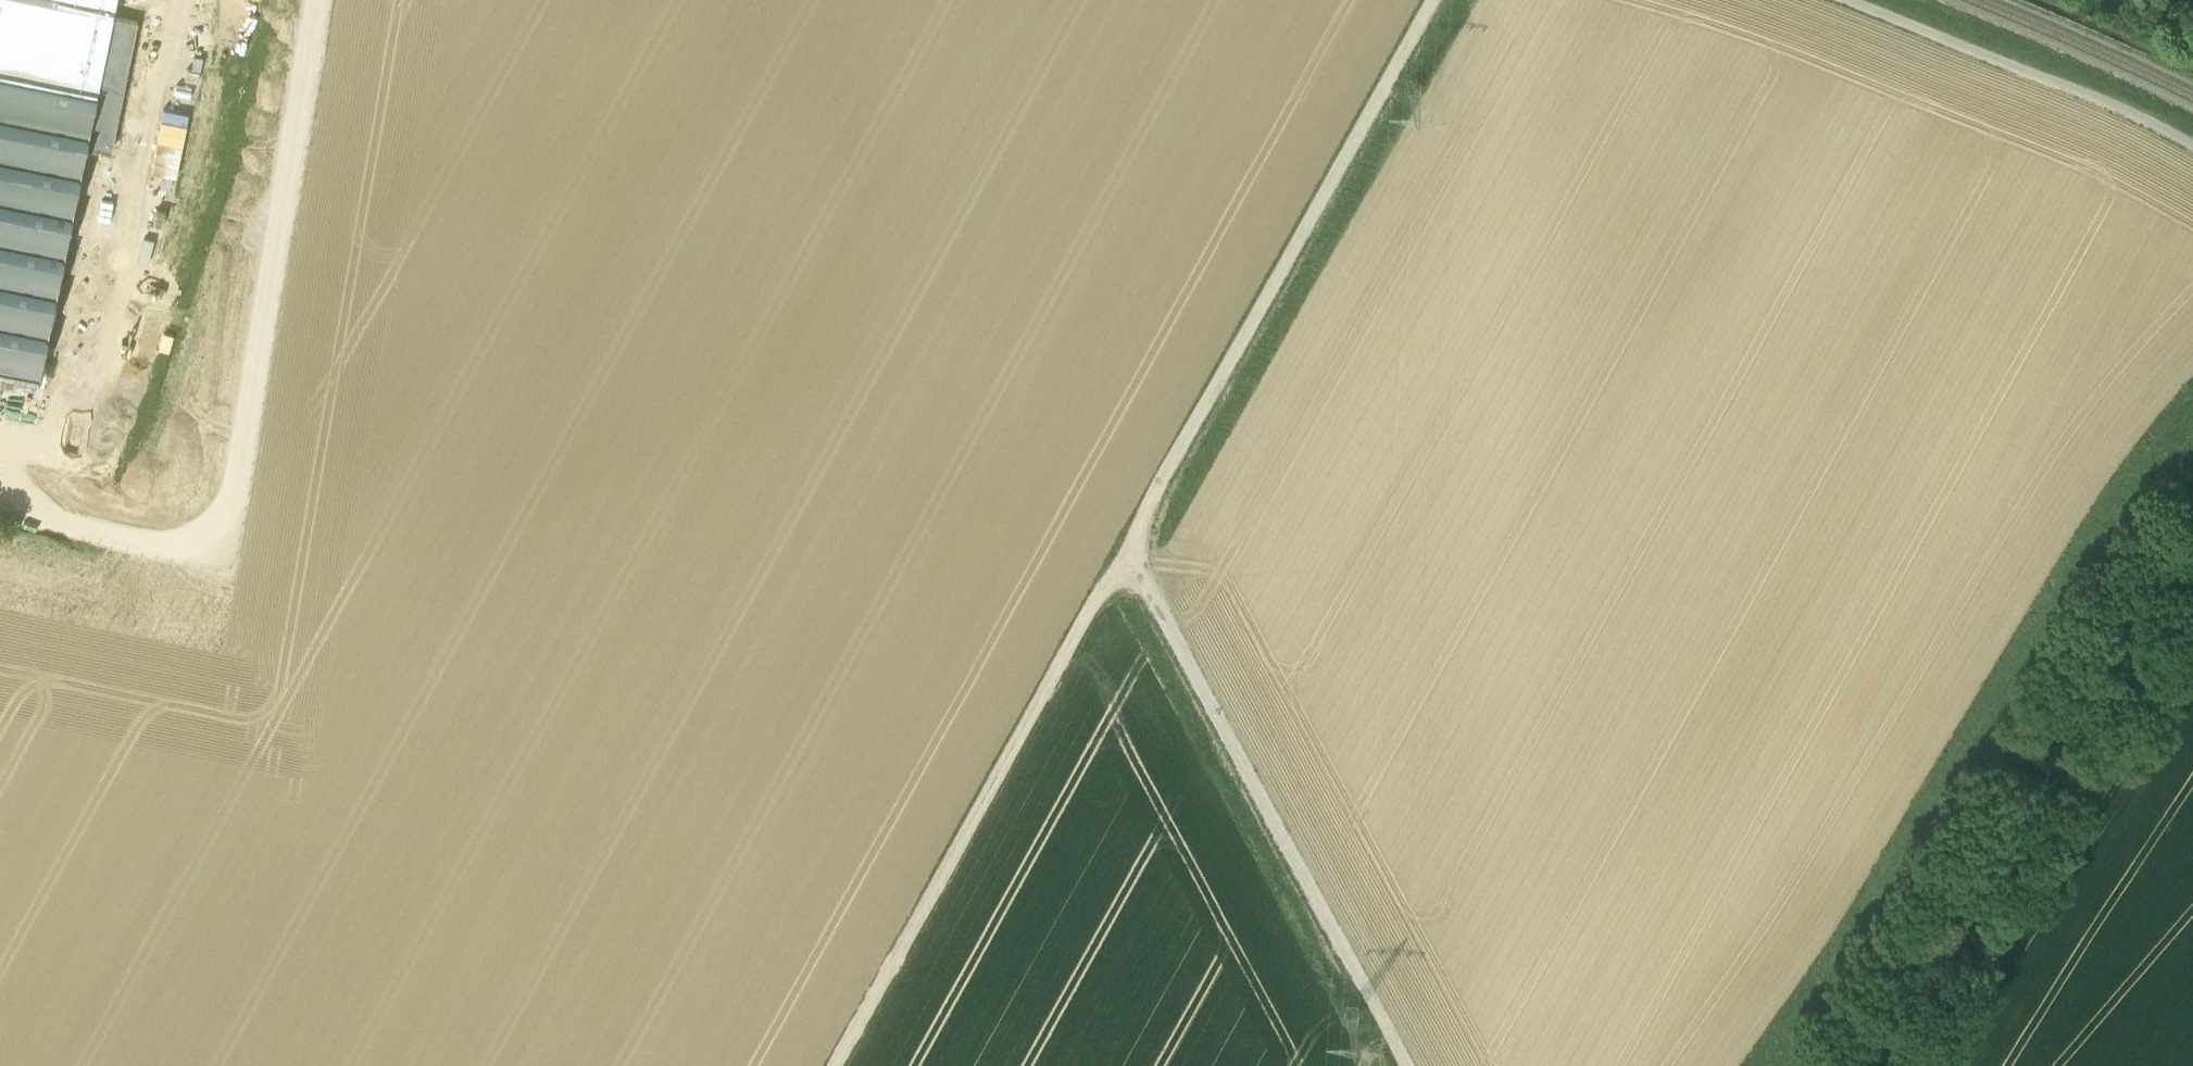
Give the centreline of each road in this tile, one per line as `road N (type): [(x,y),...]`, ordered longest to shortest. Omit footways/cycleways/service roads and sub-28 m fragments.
road 1 (track): [(1431,0),(1128,552)]
road 2 (track): [(1128,552),(839,1065)]
road 3 (track): [(1404,1065),(1128,552)]
road 4 (track): [(1847,0),(2122,109),(2192,148)]

